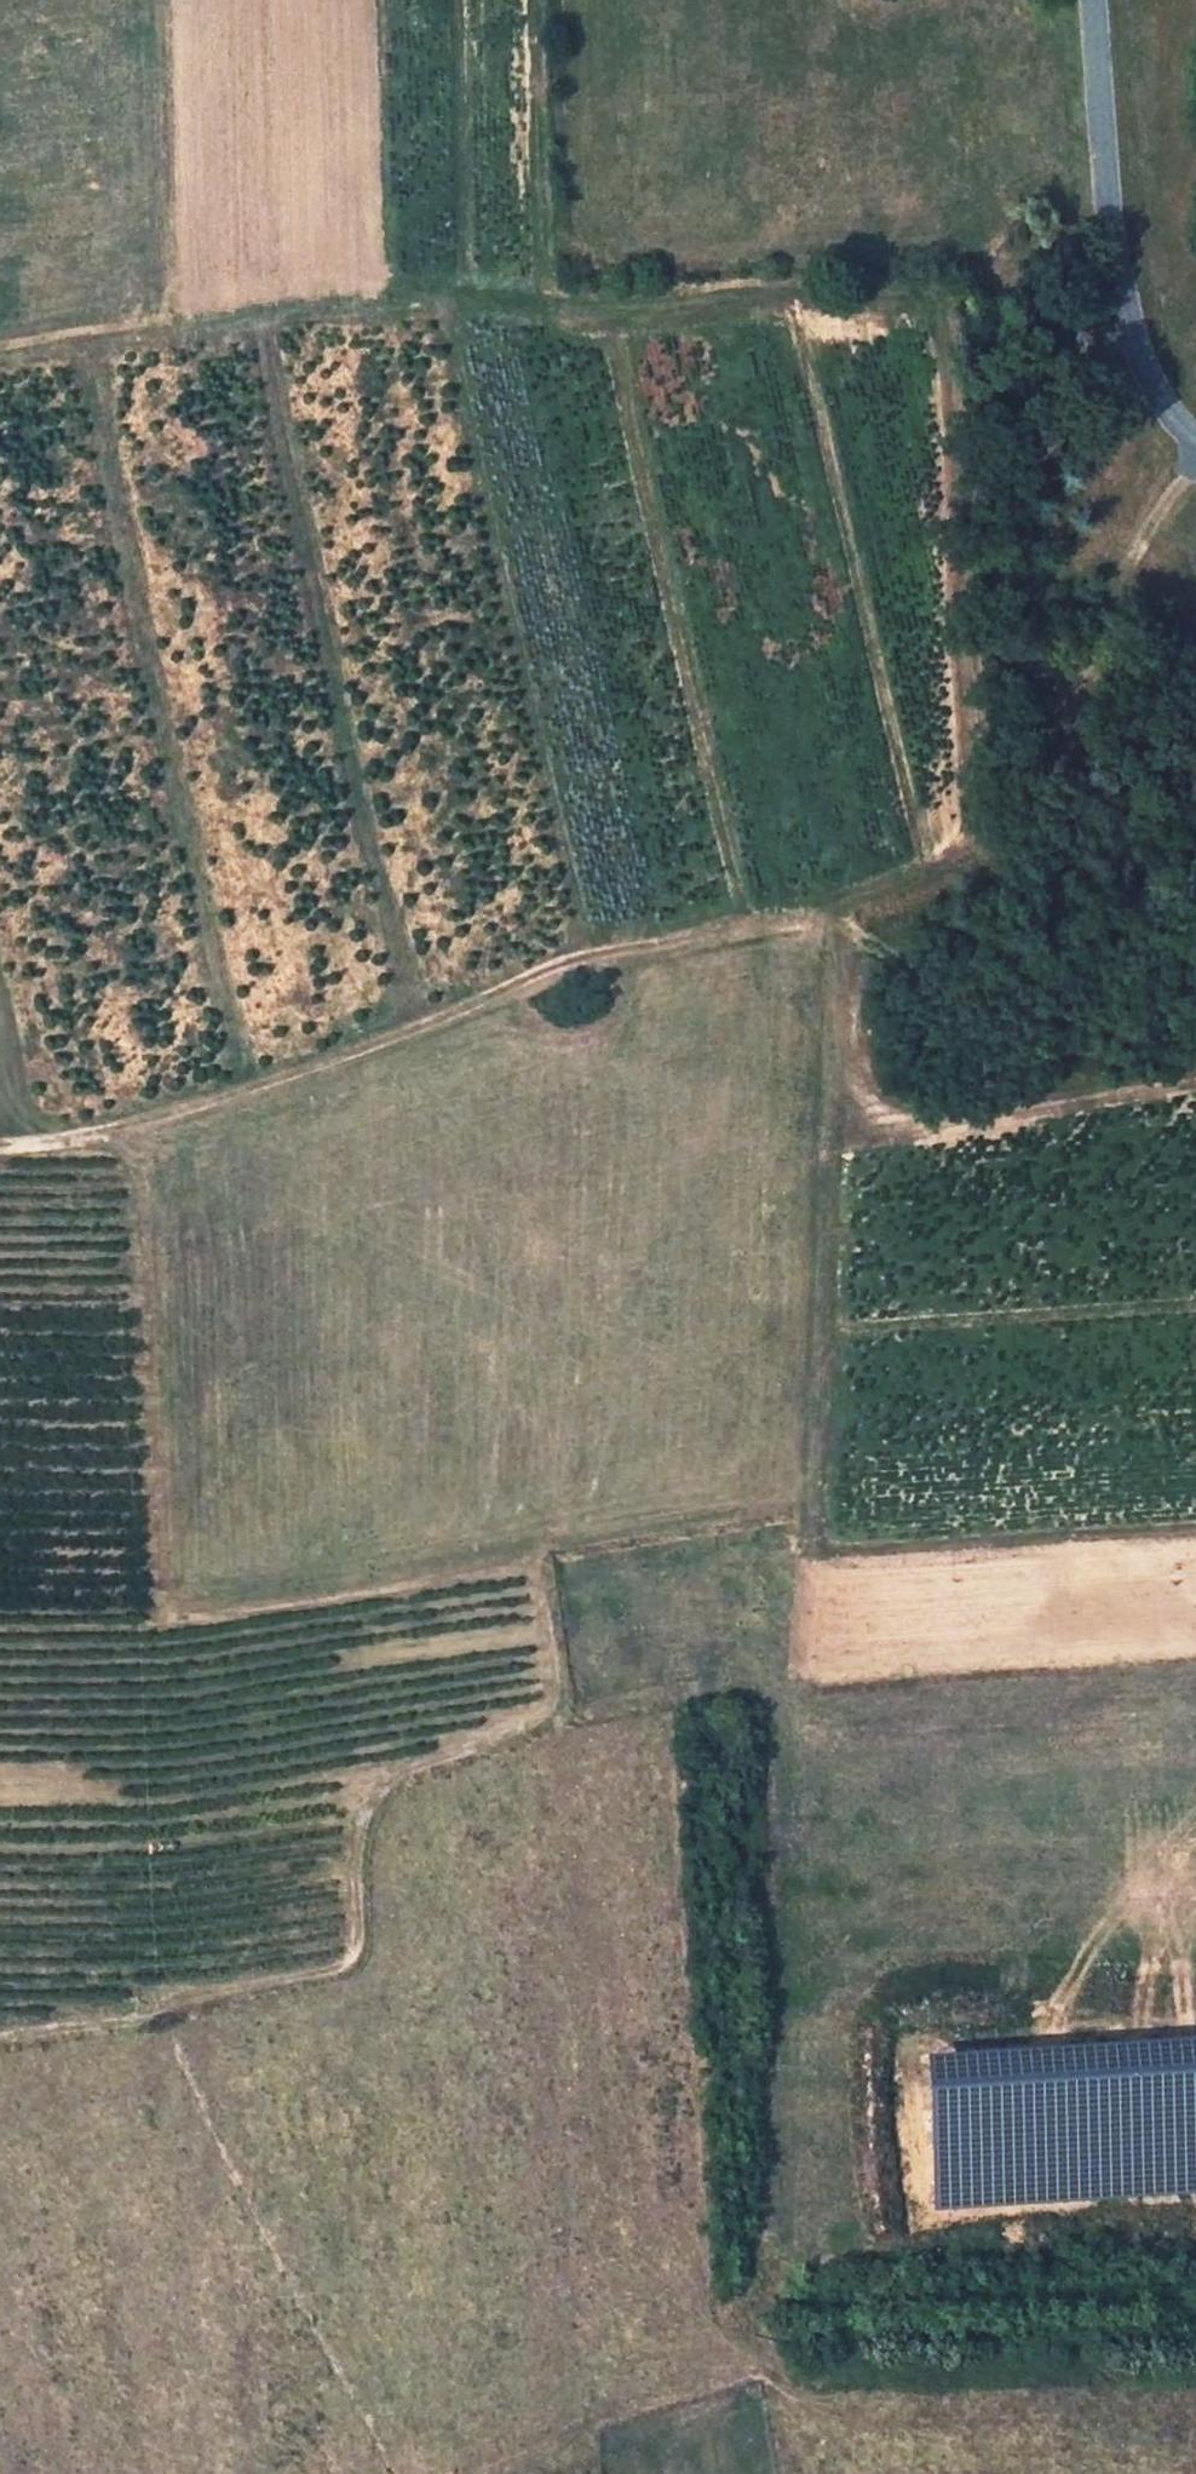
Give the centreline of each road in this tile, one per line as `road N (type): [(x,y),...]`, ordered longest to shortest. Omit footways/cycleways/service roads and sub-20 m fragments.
road 1 (residential): [(1195,448),(1153,397),(1125,344),(1102,231),(1088,0)]

